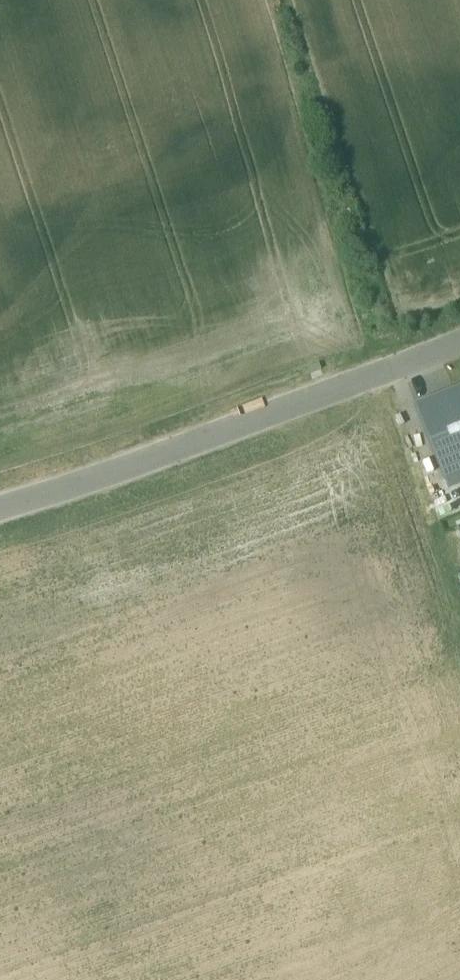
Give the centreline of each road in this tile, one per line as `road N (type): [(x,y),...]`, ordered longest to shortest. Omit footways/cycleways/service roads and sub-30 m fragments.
road 1 (residential): [(459,342),(0,510)]

